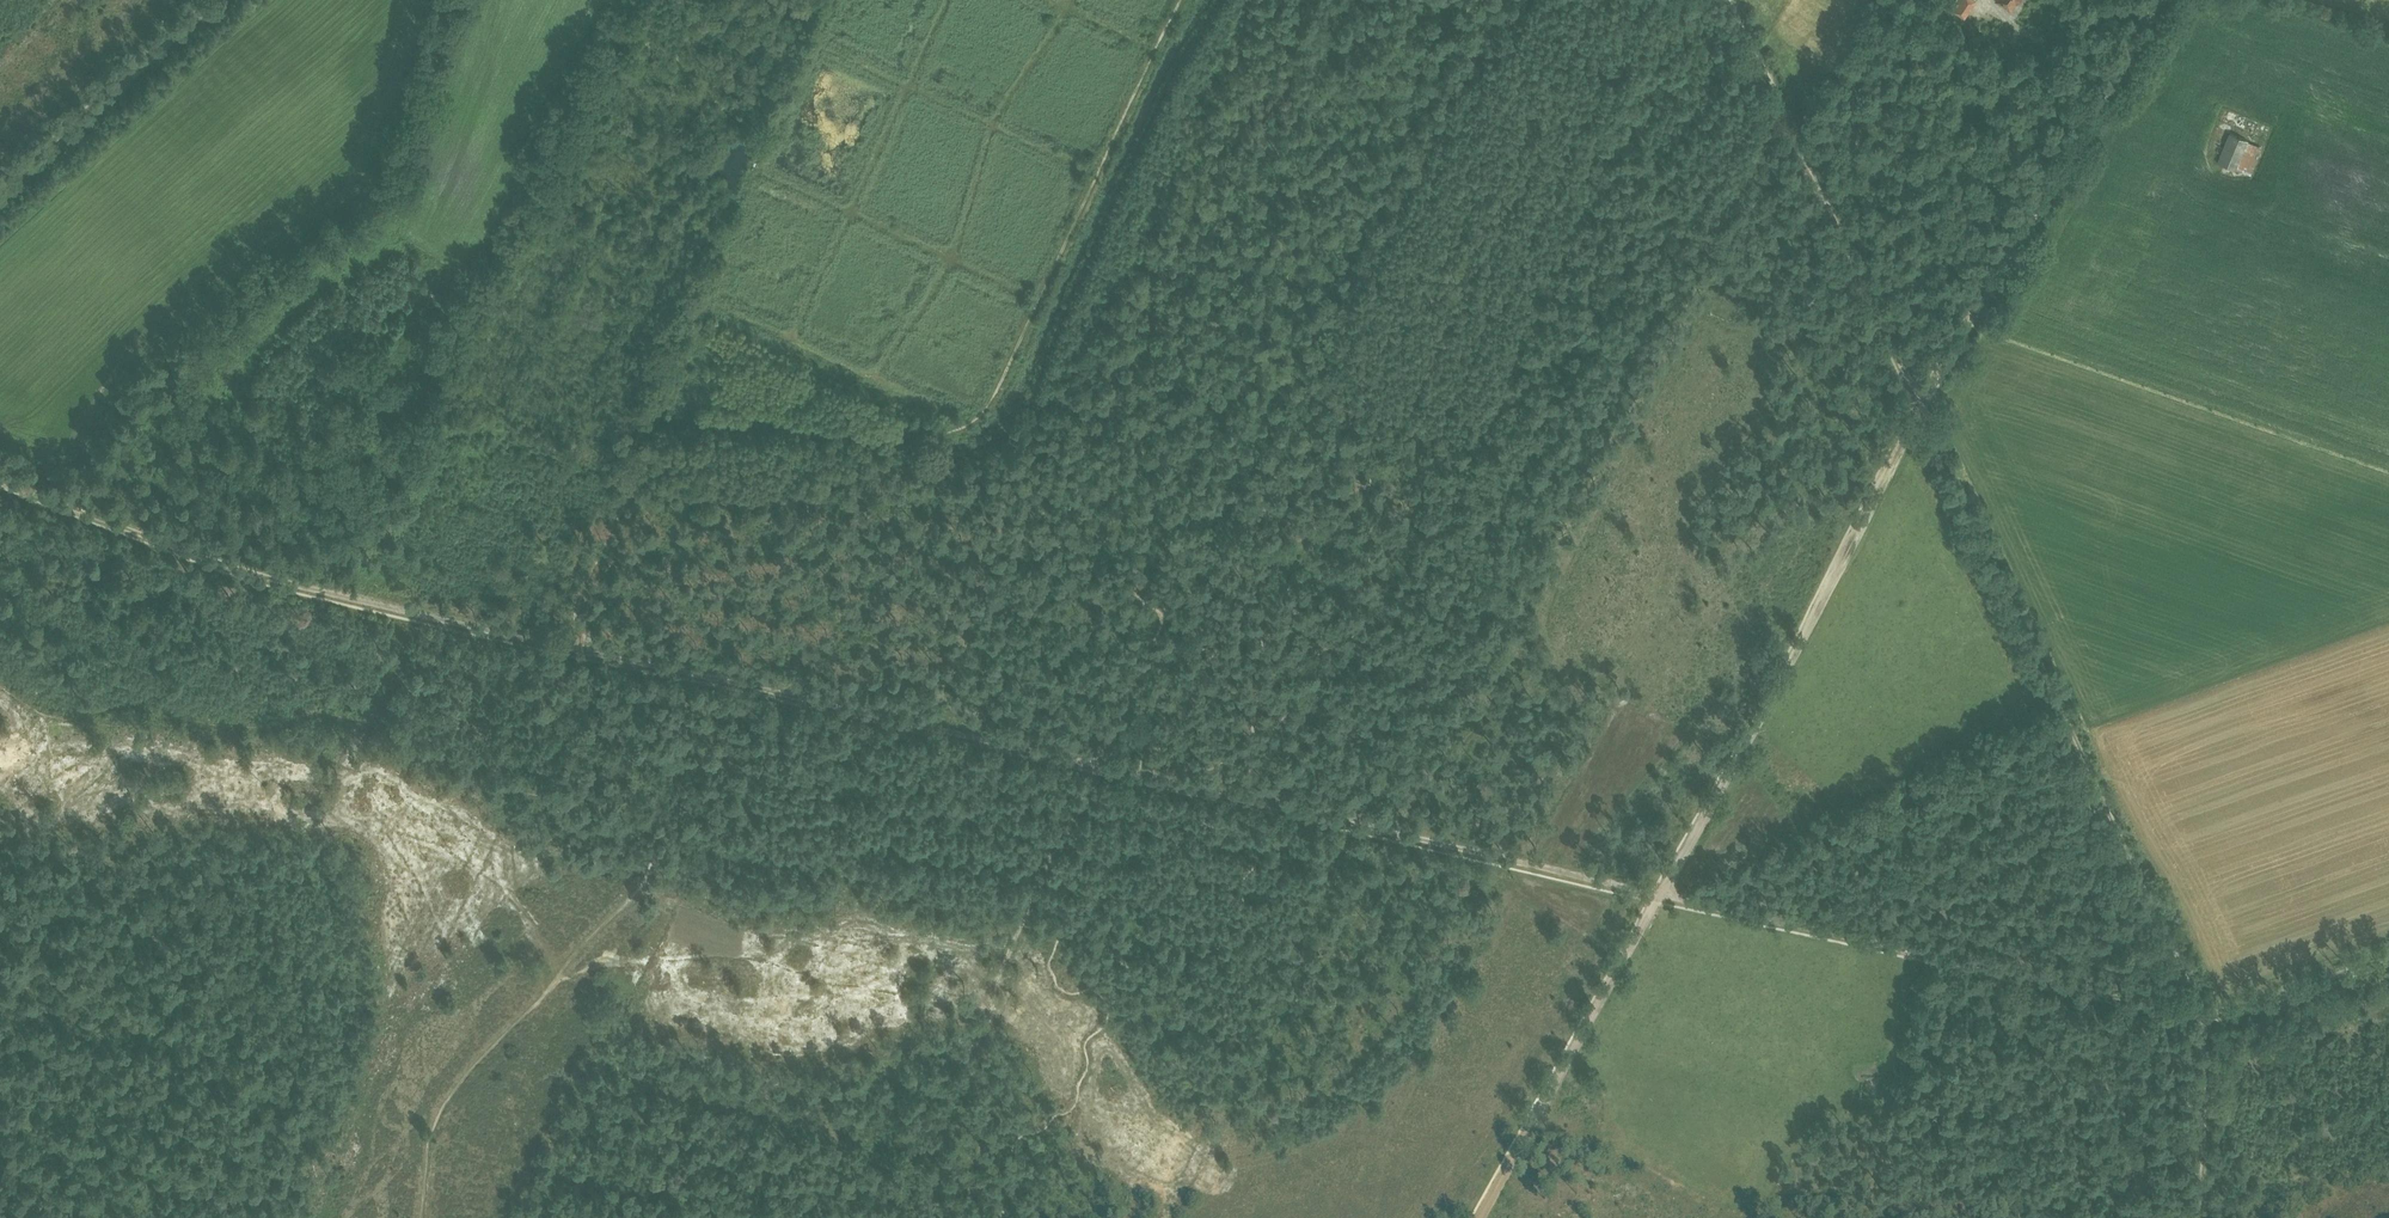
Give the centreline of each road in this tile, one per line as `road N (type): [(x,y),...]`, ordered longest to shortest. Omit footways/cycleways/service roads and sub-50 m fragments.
road 1 (track): [(1661,897),(581,649)]
road 2 (track): [(2198,1013),(1921,407)]
road 3 (track): [(581,649),(292,585),(0,480)]
road 4 (track): [(1921,407),(1774,698),(1661,897)]
road 5 (track): [(2198,1013),(1661,897)]
road 6 (track): [(2161,0),(1921,407)]
road 7 (track): [(1917,398),(1732,0)]
road 8 (track): [(1481,1217),(1661,897)]
road 9 (track): [(222,0),(0,196)]
road 10 (track): [(2204,1217),(2198,1013)]
road 11 (track): [(2388,957),(2222,1014),(2198,1013)]

